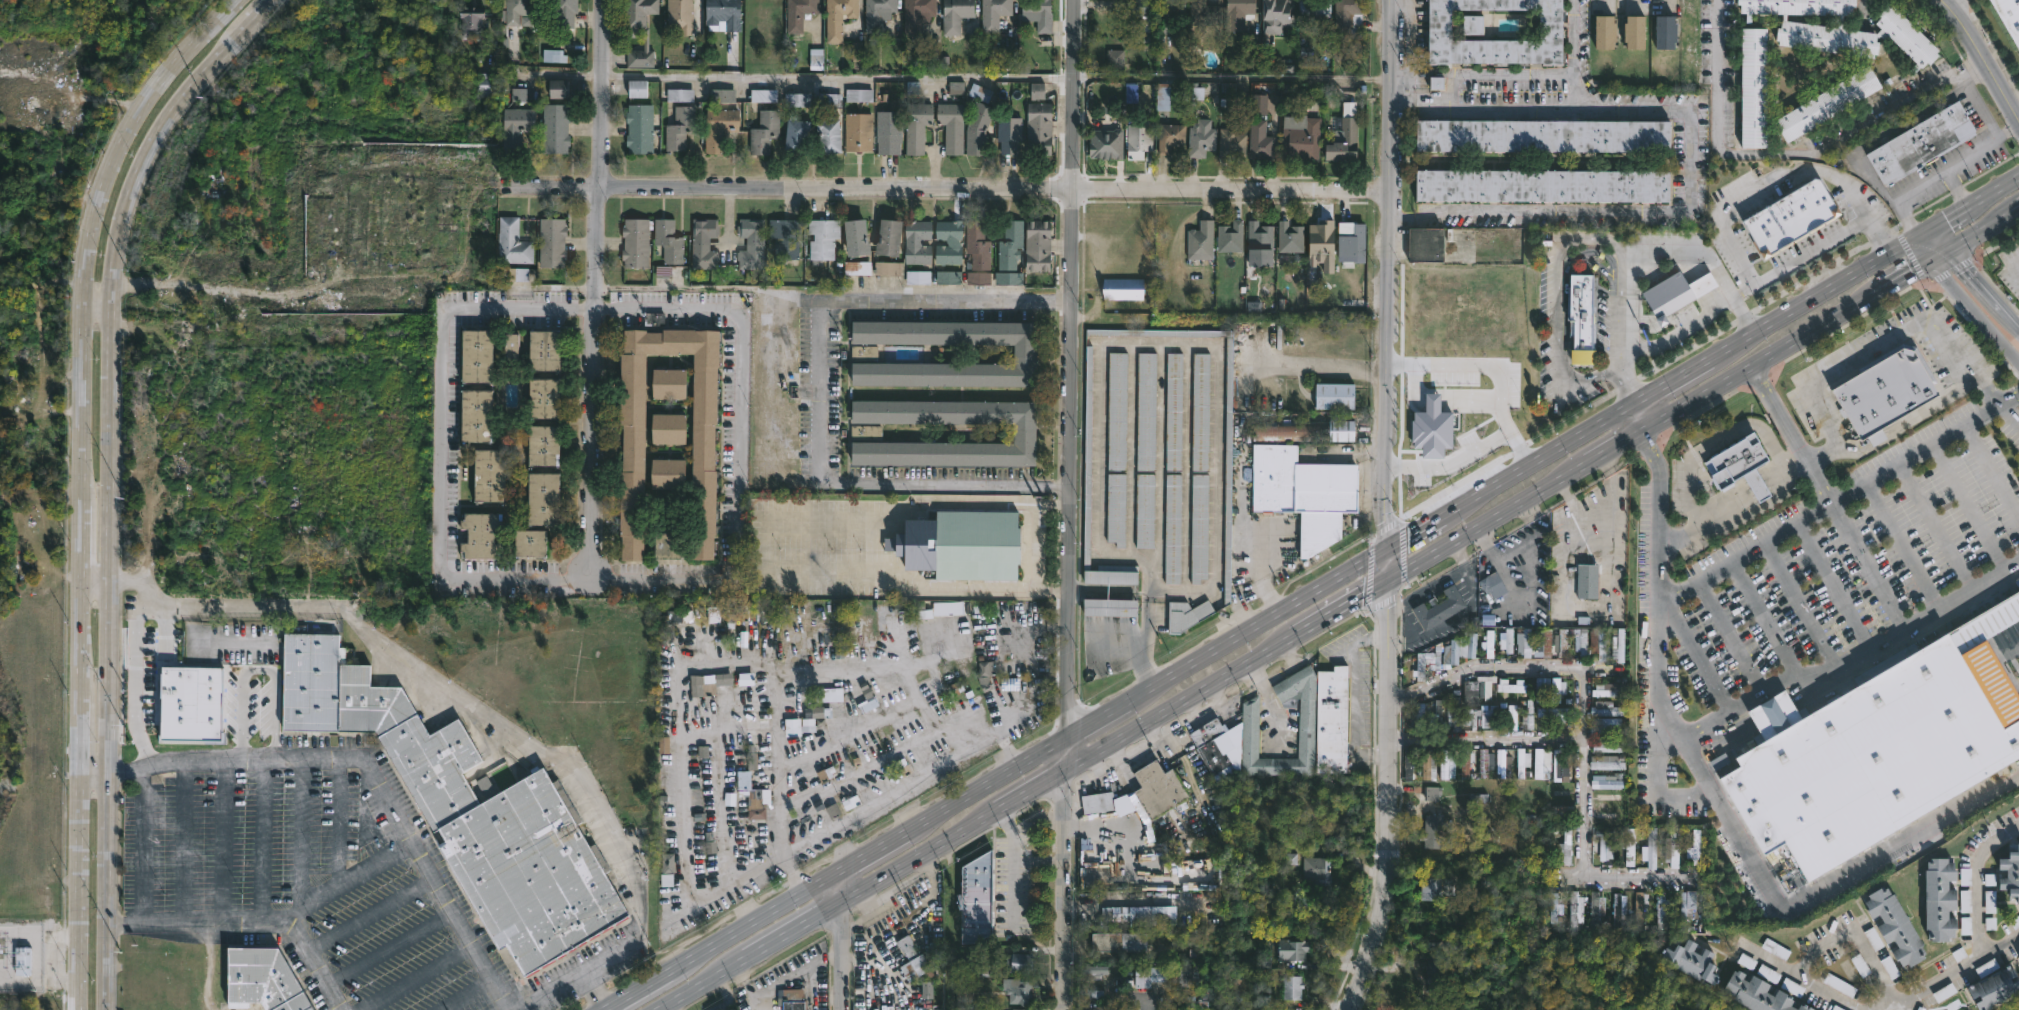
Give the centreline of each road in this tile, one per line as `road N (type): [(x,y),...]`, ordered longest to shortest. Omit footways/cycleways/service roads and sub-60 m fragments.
road 1 (residential): [(588,575),(721,578),(736,568),(742,322),(733,309),(493,307),(443,315),(437,563),(444,577),(588,575)]
road 2 (secondary): [(103,1009),(117,267),(152,147),(273,0)]
road 3 (secondary): [(236,0),(174,72),(123,149),(91,244),(83,308),(75,1009)]
road 4 (residential): [(1389,189),(510,182)]
road 5 (residential): [(1064,740),(1073,0)]
road 6 (residential): [(601,0),(588,575)]
road 7 (residential): [(1391,0),(1391,547)]
road 8 (residential): [(1990,60),(1819,151),(1737,156),(1726,134),(1726,0)]
road 9 (residential): [(1391,584),(1386,892)]
road 10 (primary): [(1391,547),(1134,699)]
road 11 (primary): [(1065,775),(1310,631)]
road 12 (primary): [(1653,430),(1888,287)]
road 13 (primary): [(1920,234),(1708,359)]
road 14 (residential): [(1063,1009),(1065,775)]
road 15 (primary): [(1391,584),(1592,466)]
road 16 (primary): [(1638,401),(1442,517)]
road 17 (residential): [(1598,673),(1479,672),(1390,708)]
road 18 (residential): [(1582,672),(1586,878)]
road 19 (residential): [(1585,739),(1389,741)]
road 20 (primary): [(839,870),(678,967)]
road 21 (primary): [(838,909),(998,815)]
road 22 (primary): [(1064,740),(910,829)]
road 23 (tertiary): [(1930,261),(2018,363)]
road 24 (tertiary): [(1950,0),(2018,109)]

